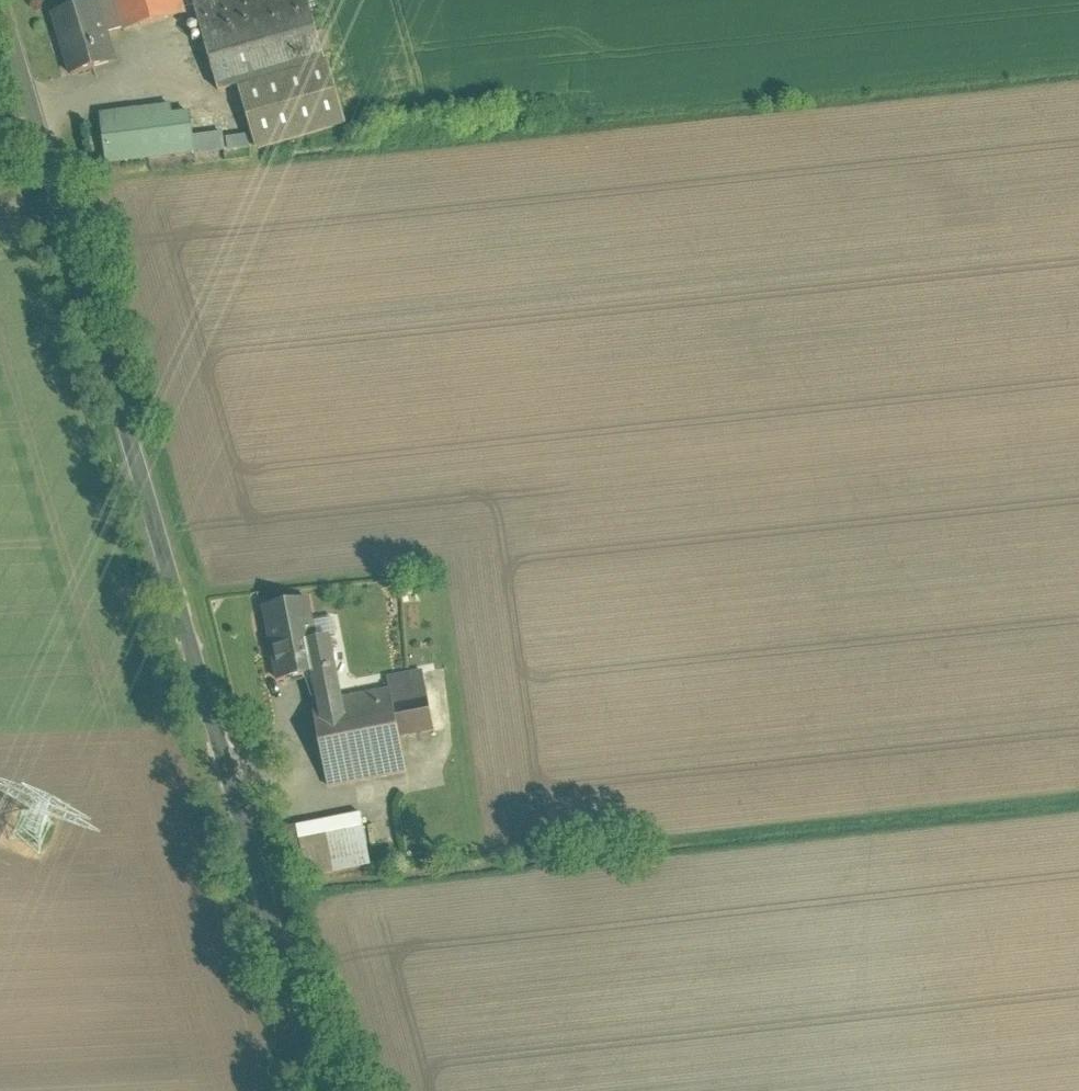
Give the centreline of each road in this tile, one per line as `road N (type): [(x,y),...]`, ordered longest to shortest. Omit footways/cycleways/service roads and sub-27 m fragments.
road 1 (tertiary): [(328,1090),(1,0)]

